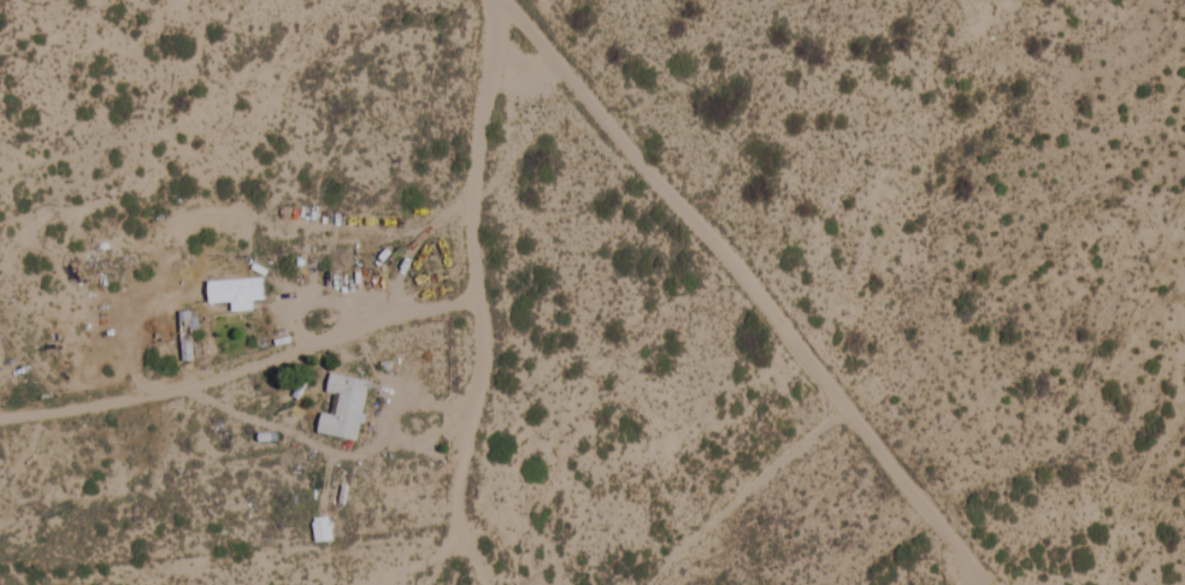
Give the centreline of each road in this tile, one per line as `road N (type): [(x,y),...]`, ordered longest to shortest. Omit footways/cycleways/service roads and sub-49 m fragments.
road 1 (residential): [(889,584),(766,114),(686,18)]
road 2 (residential): [(686,18),(644,26),(450,0)]

